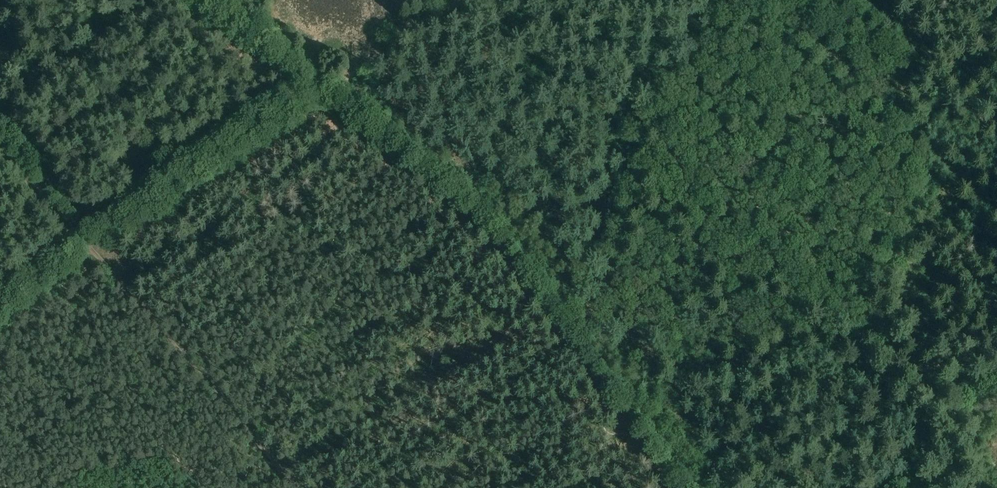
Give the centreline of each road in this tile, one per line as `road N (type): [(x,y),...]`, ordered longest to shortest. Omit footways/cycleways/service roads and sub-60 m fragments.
road 1 (track): [(691,487),(489,216),(332,88)]
road 2 (track): [(90,245),(298,487)]
road 3 (track): [(0,142),(90,245)]
road 4 (track): [(324,80),(221,0)]
road 5 (track): [(923,373),(996,480)]

